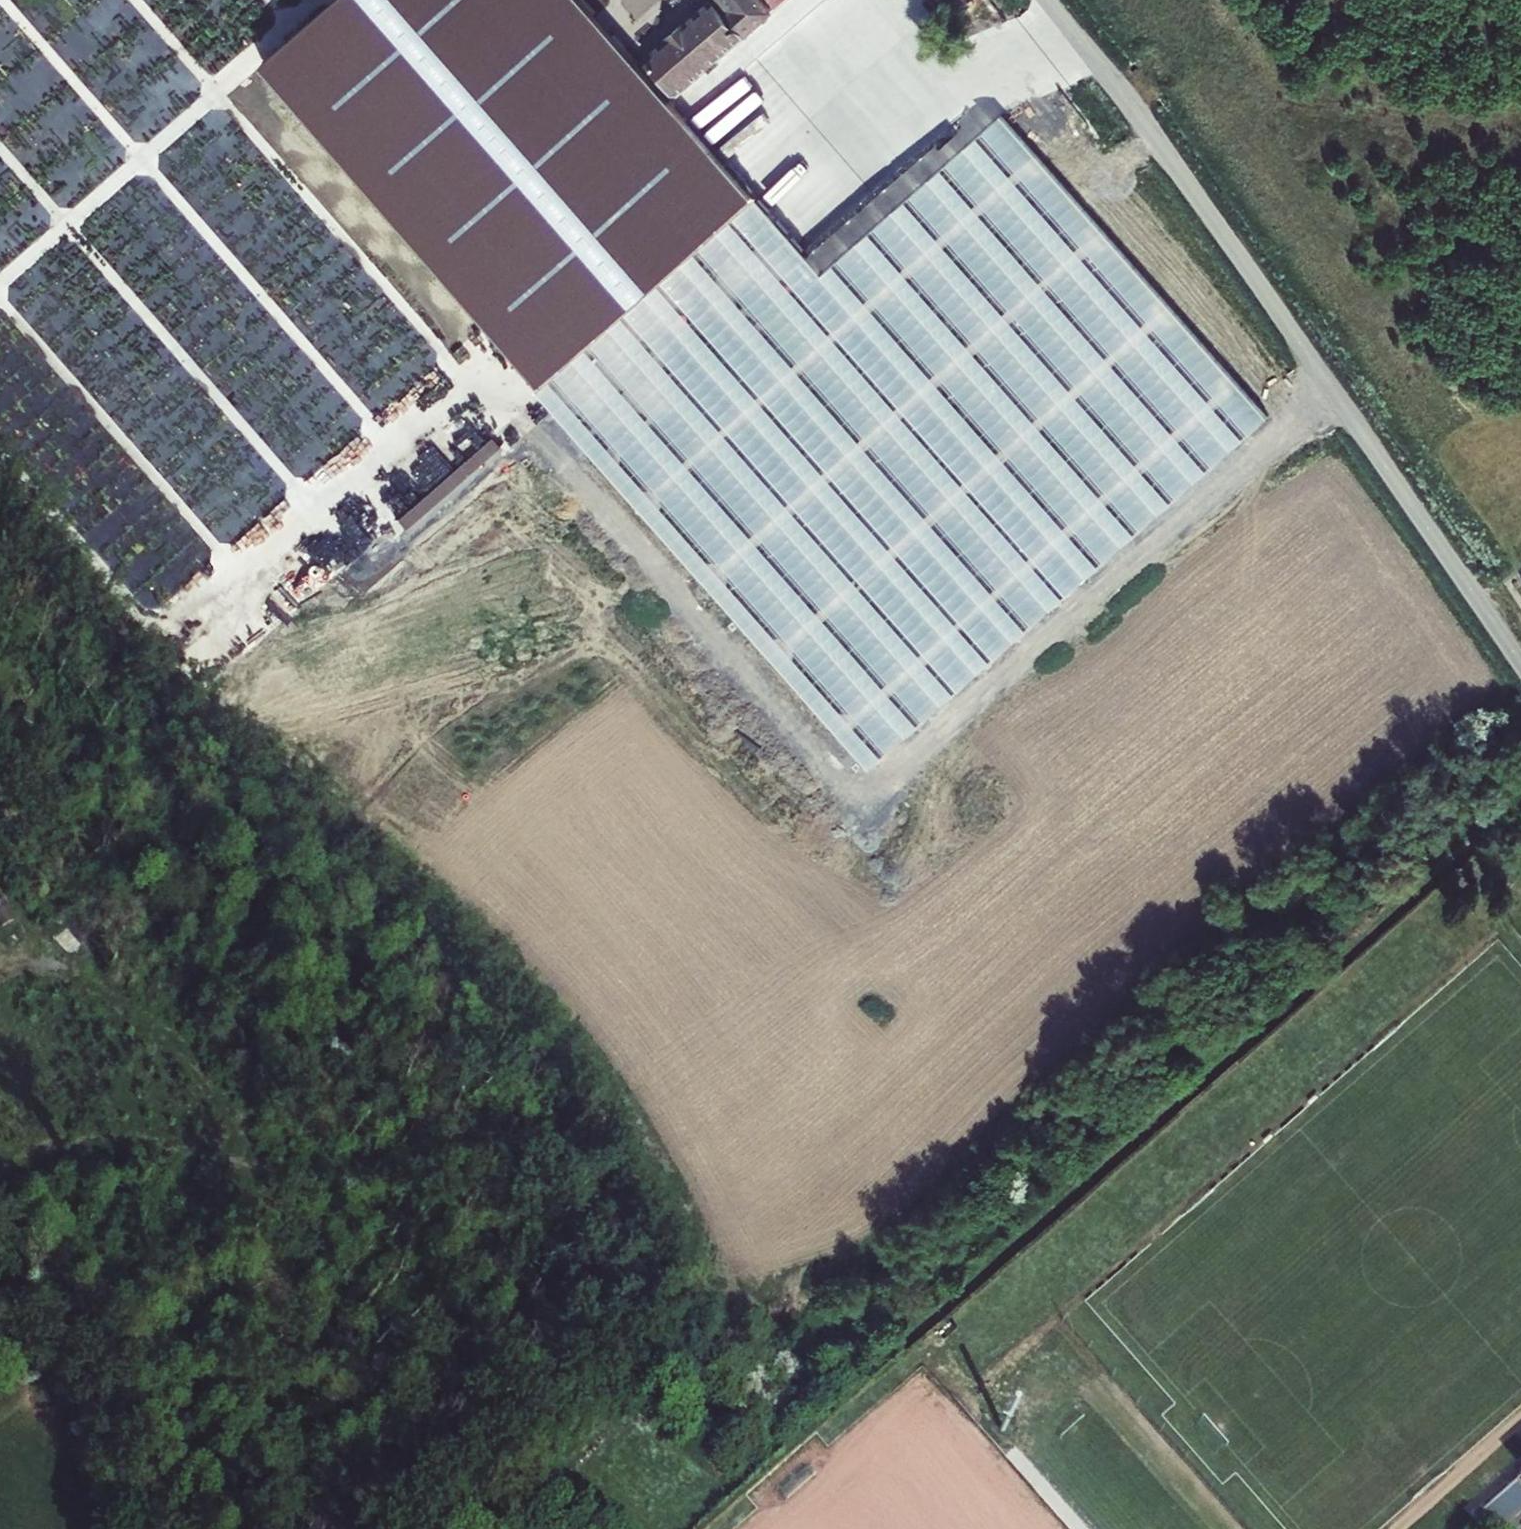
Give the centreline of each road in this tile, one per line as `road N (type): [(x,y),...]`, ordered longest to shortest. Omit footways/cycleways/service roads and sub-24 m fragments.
road 1 (unclassified): [(1045,0),(1214,222),(1520,666)]

